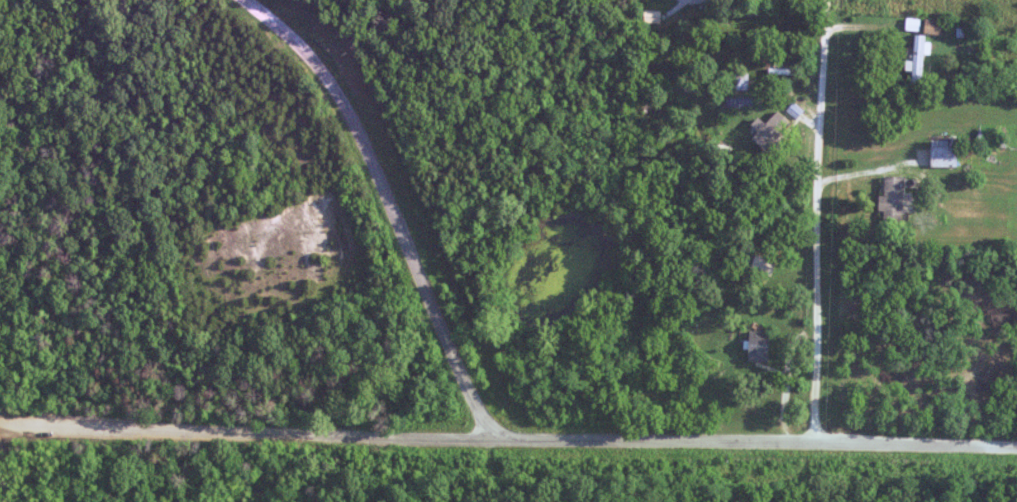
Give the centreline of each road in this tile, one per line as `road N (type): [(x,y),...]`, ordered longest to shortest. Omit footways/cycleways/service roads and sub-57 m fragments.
road 1 (residential): [(241,0),(311,59),(354,124),(458,368),(501,445),(1016,450)]
road 2 (residential): [(501,445),(0,428)]
road 3 (residential): [(812,442),(830,0)]

